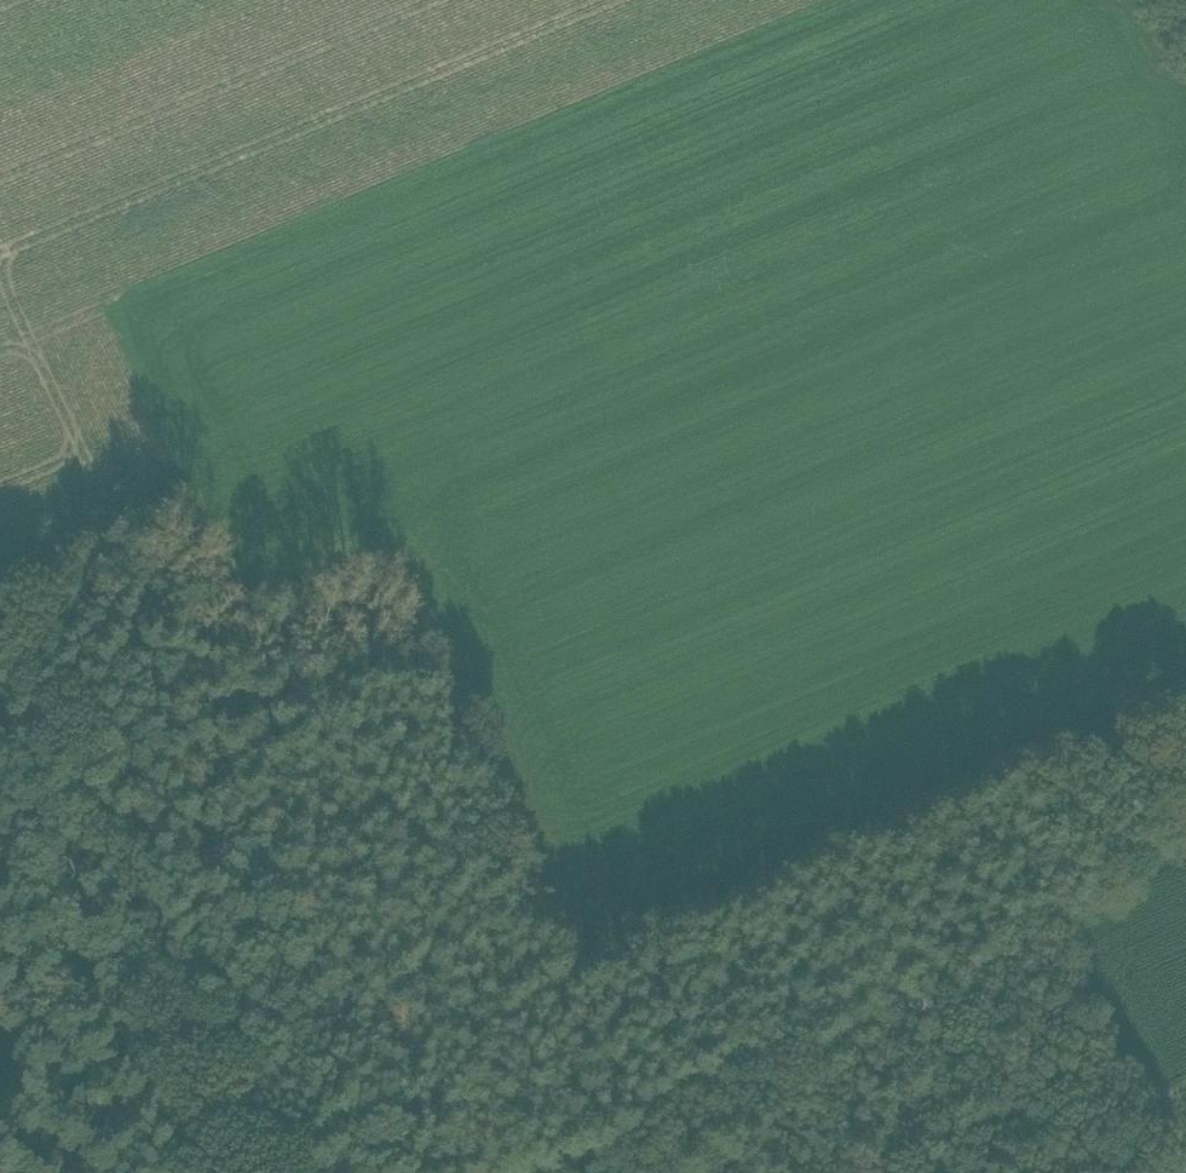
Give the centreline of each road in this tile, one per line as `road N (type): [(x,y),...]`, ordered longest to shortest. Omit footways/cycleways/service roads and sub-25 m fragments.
road 1 (track): [(1185,697),(587,949),(395,549),(244,606),(191,493),(0,575)]

